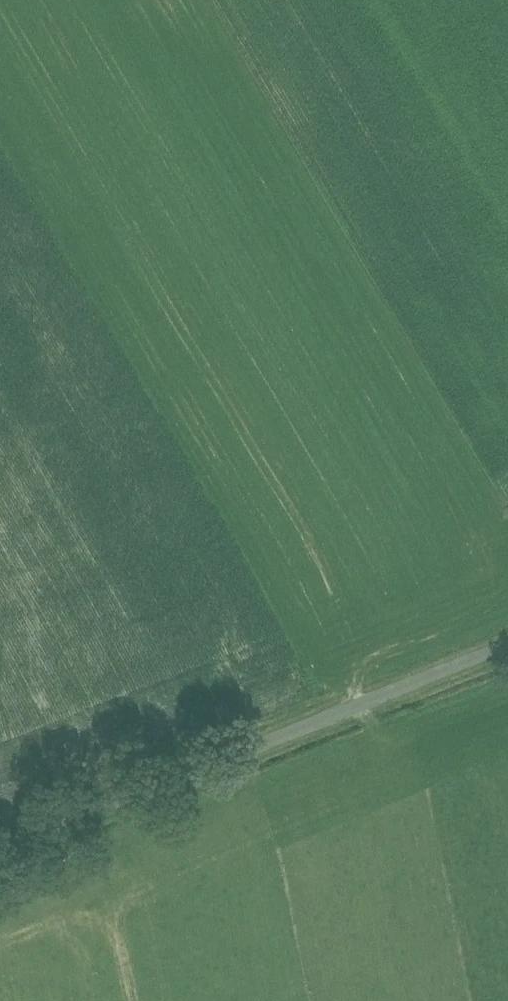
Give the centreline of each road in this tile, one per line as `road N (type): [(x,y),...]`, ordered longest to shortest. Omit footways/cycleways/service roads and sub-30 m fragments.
road 1 (unclassified): [(0,851),(507,647)]

